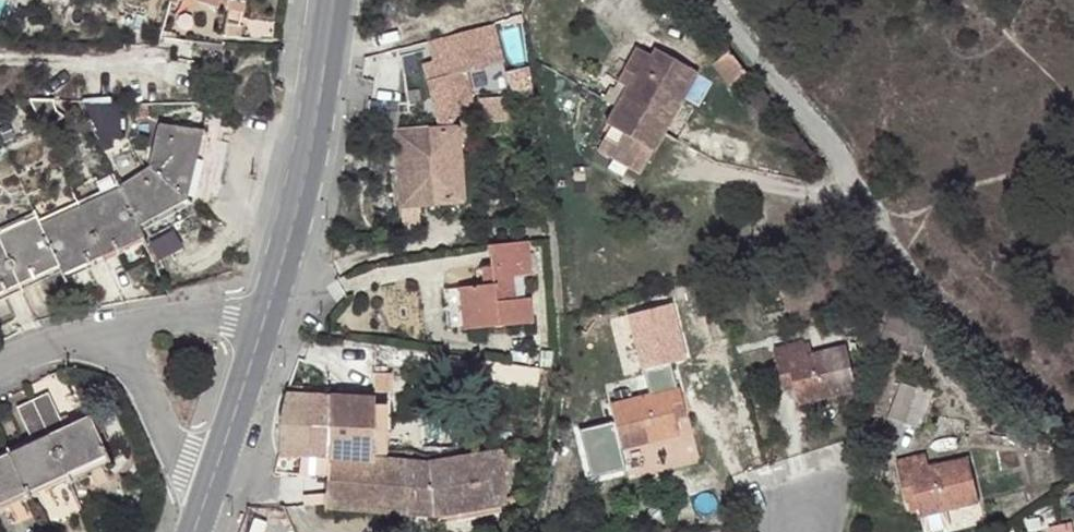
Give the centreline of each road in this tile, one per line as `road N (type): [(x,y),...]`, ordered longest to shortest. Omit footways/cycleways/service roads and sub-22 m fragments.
road 1 (secondary): [(333,0),(303,192),(268,309)]
road 2 (secondary): [(268,309),(201,501)]
road 3 (residential): [(112,329),(201,501)]
road 4 (residential): [(268,309),(112,329)]

